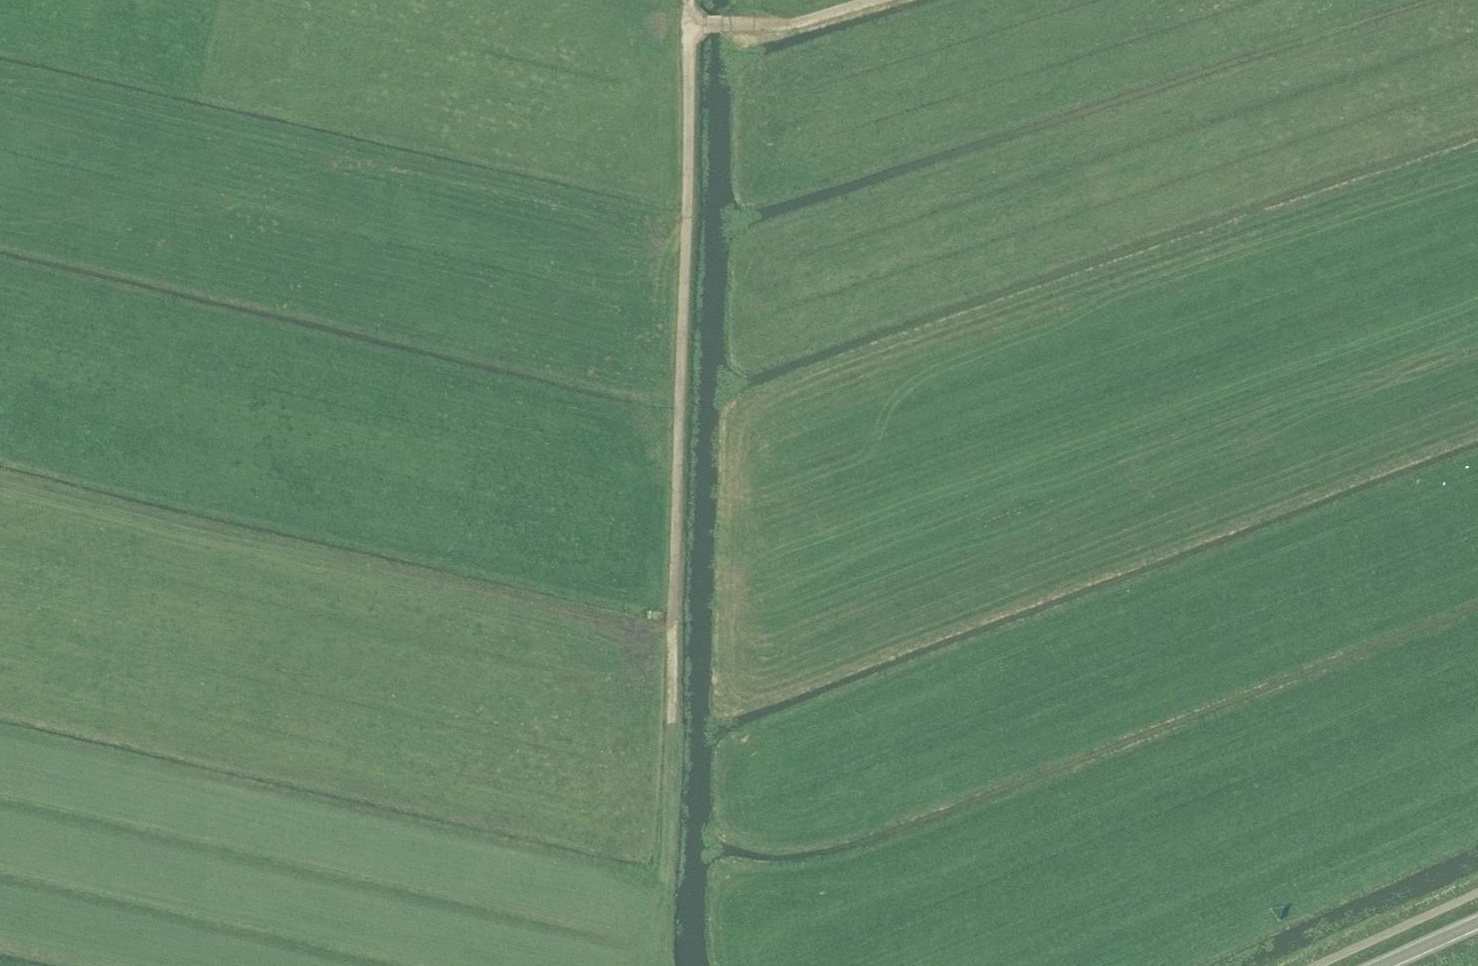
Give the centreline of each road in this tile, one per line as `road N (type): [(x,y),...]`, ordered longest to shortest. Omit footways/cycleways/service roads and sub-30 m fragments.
road 1 (track): [(663,965),(689,25),(794,27),(879,0)]
road 2 (track): [(0,483),(575,615),(672,655)]

